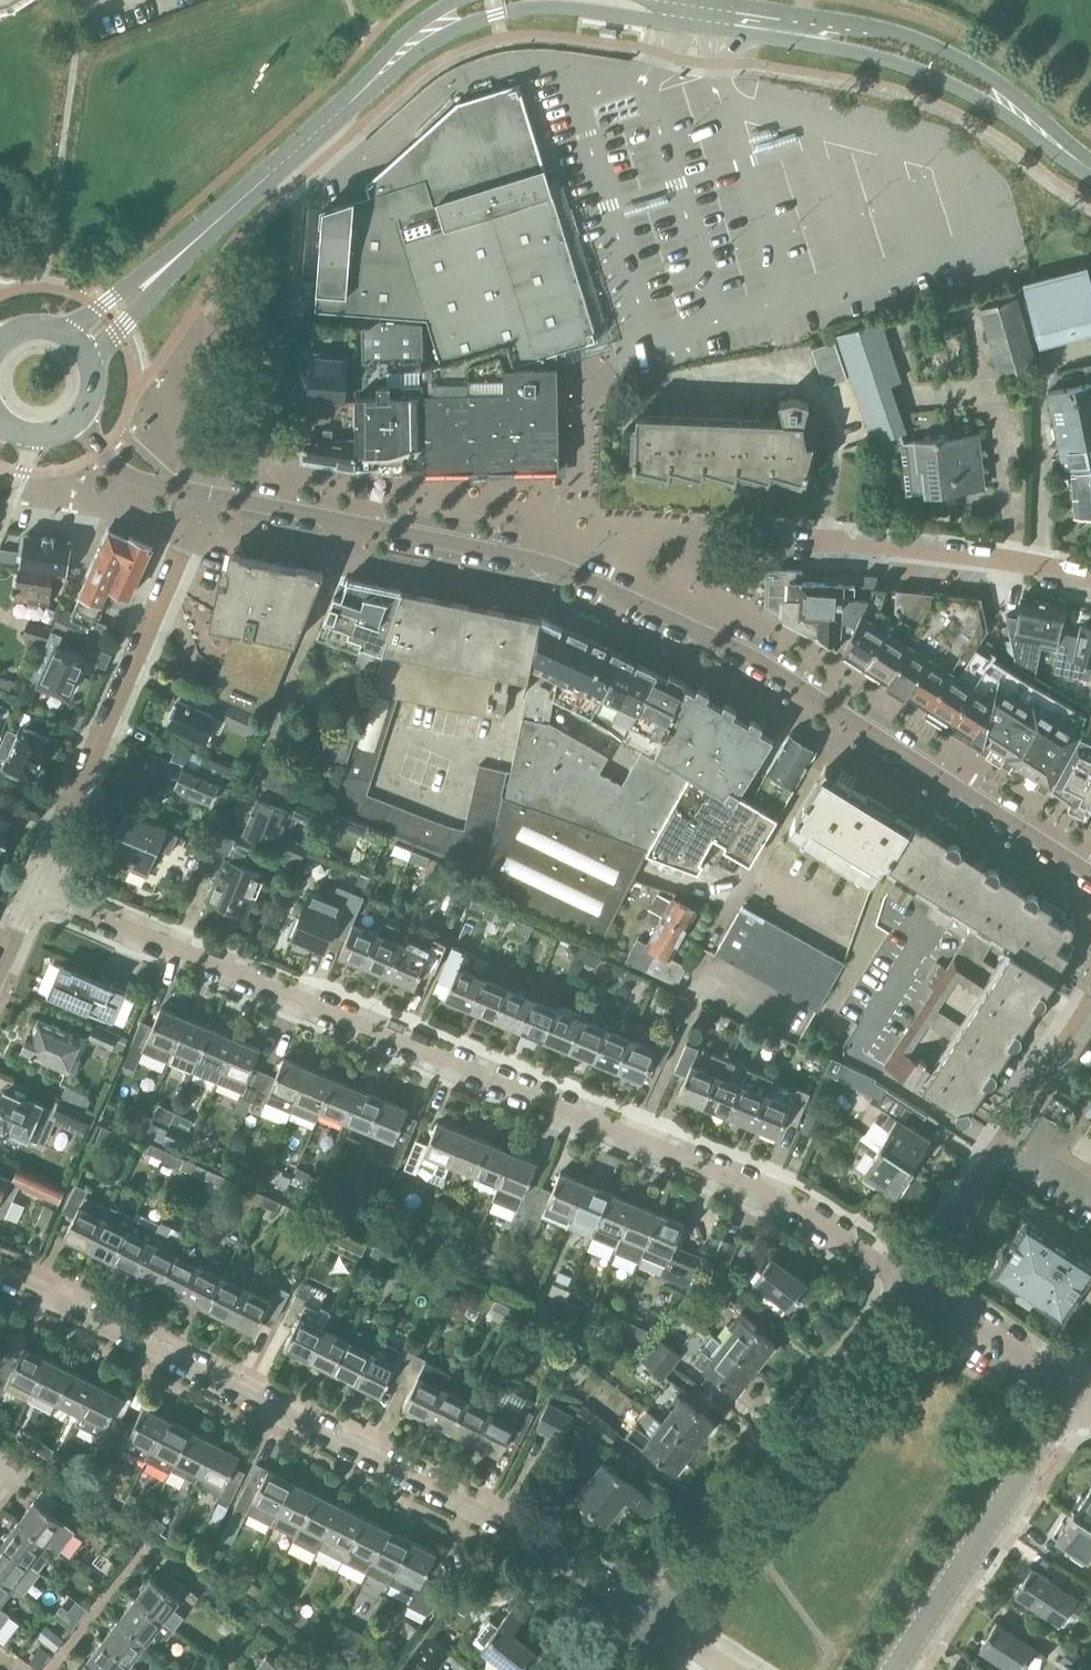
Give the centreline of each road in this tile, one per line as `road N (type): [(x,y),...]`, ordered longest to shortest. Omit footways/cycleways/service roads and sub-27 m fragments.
road 1 (residential): [(36,888),(776,1190),(897,1269)]
road 2 (residential): [(1090,872),(700,628),(574,570),(347,521)]
road 3 (residential): [(645,1614),(576,1560),(0,1278)]
road 4 (secondary): [(78,342),(416,43),(495,0)]
road 5 (secondary): [(1090,168),(998,97),(914,54),(679,8)]
road 6 (residential): [(204,495),(36,888)]
road 7 (residential): [(645,1614),(897,1269)]
road 8 (residential): [(897,1269),(1090,998)]
road 9 (residential): [(896,1669),(1079,1398)]
road 10 (residential): [(237,818),(347,521)]
road 11 (residential): [(787,543),(995,559),(1090,579)]
road 12 (residential): [(897,1269),(1079,1398)]
road 13 (residential): [(204,495),(141,479),(77,422)]
road 14 (residential): [(347,521),(204,495)]

